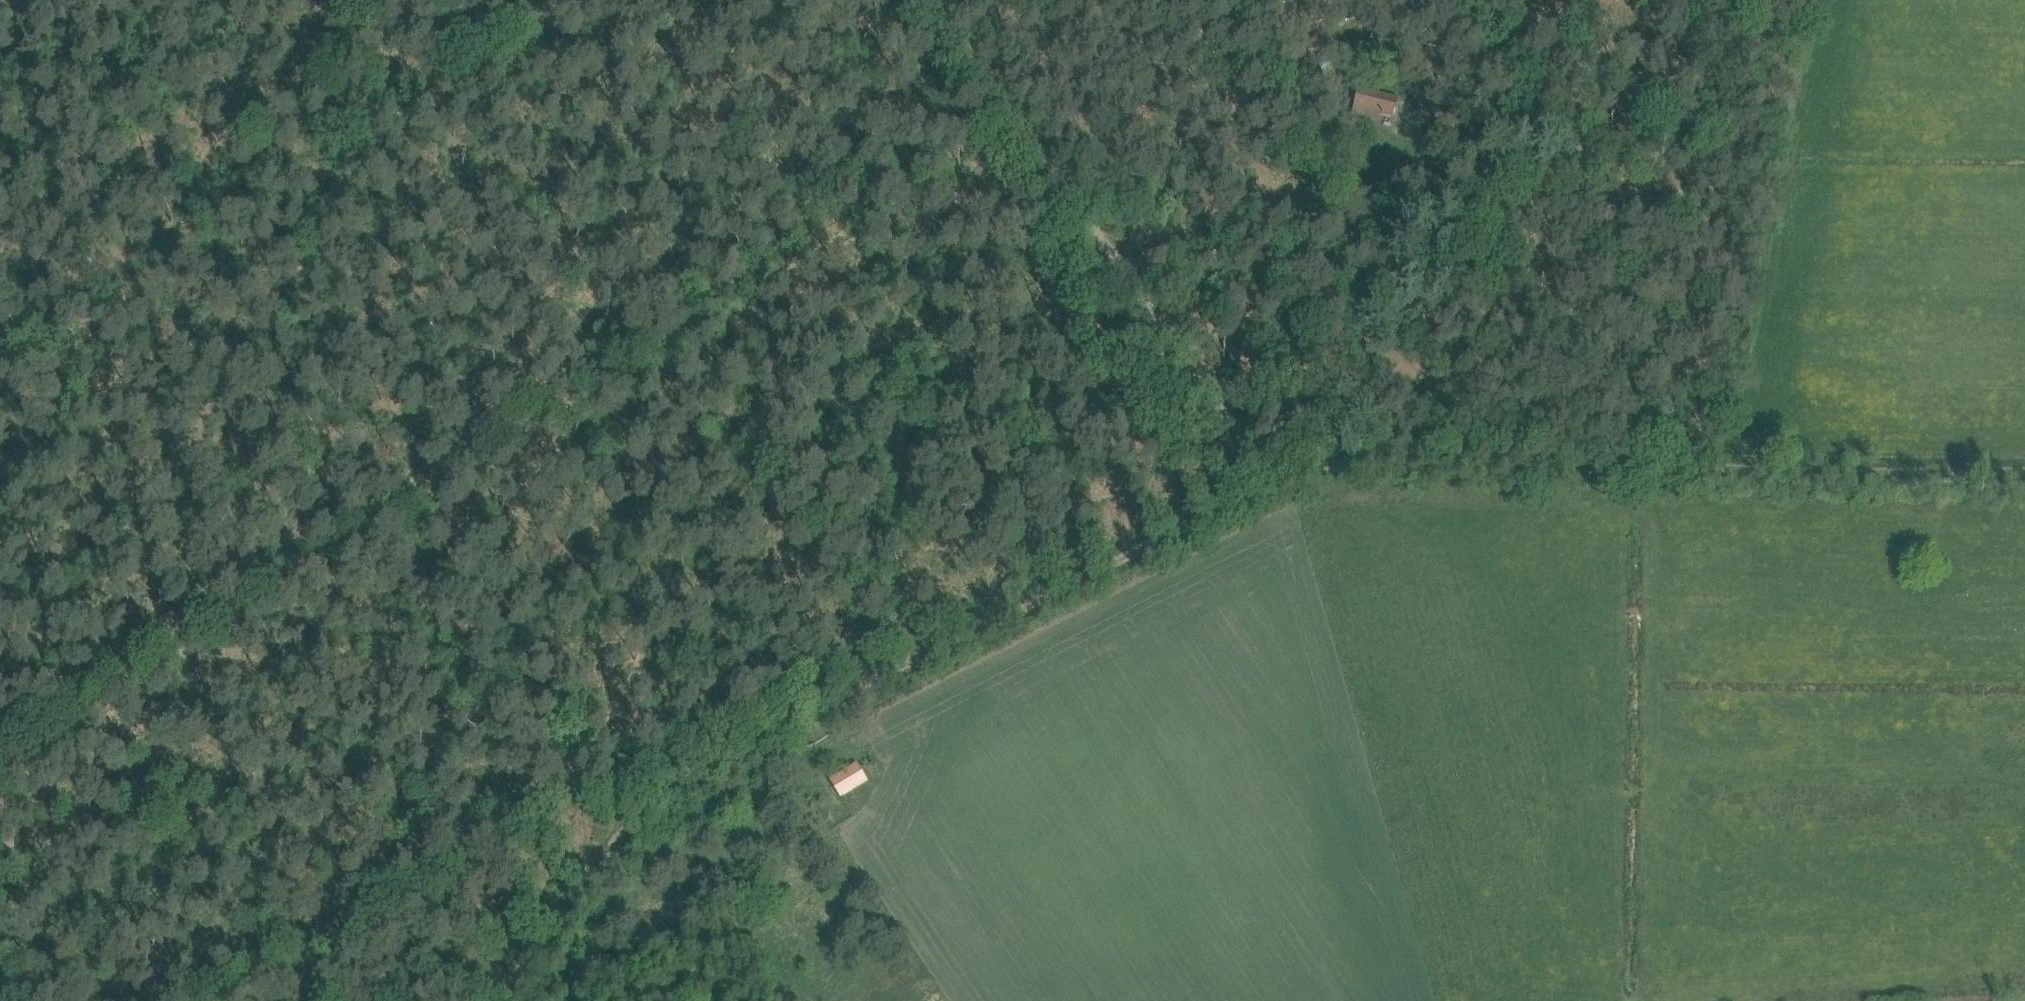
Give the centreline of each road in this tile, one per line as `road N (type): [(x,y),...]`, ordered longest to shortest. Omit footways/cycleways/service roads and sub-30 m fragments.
road 1 (track): [(504,1000),(599,859),(711,762),(1270,481)]
road 2 (track): [(1270,481),(1368,460),(2024,473)]

